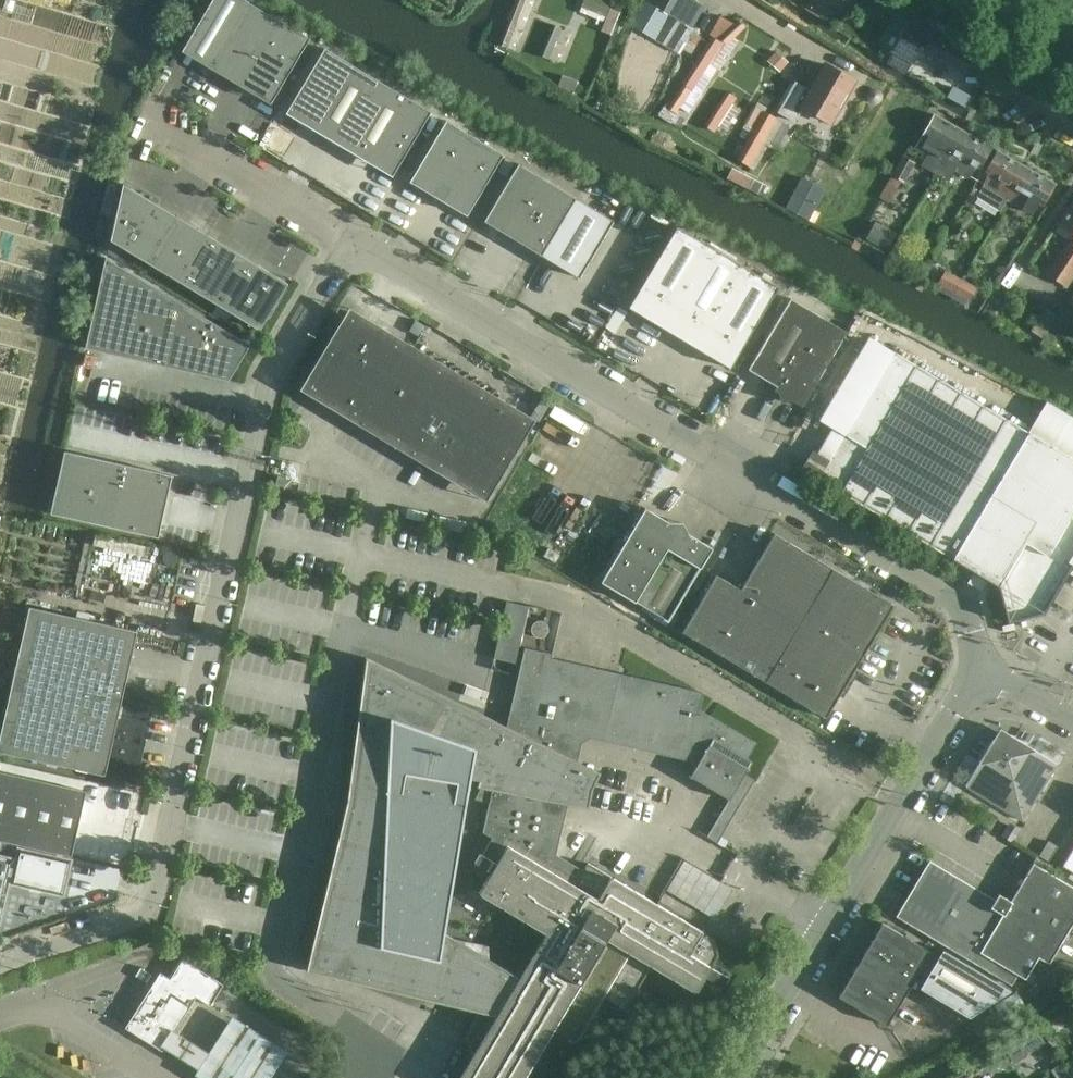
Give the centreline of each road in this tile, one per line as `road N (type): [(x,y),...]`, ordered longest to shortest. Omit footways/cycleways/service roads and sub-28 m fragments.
road 1 (residential): [(34,946),(150,912),(266,383),(352,244)]
road 2 (residential): [(352,244),(957,598),(982,673)]
road 3 (residential): [(738,1077),(982,673)]
road 4 (residential): [(145,114),(352,244)]
road 5 (residential): [(1072,65),(962,0)]

